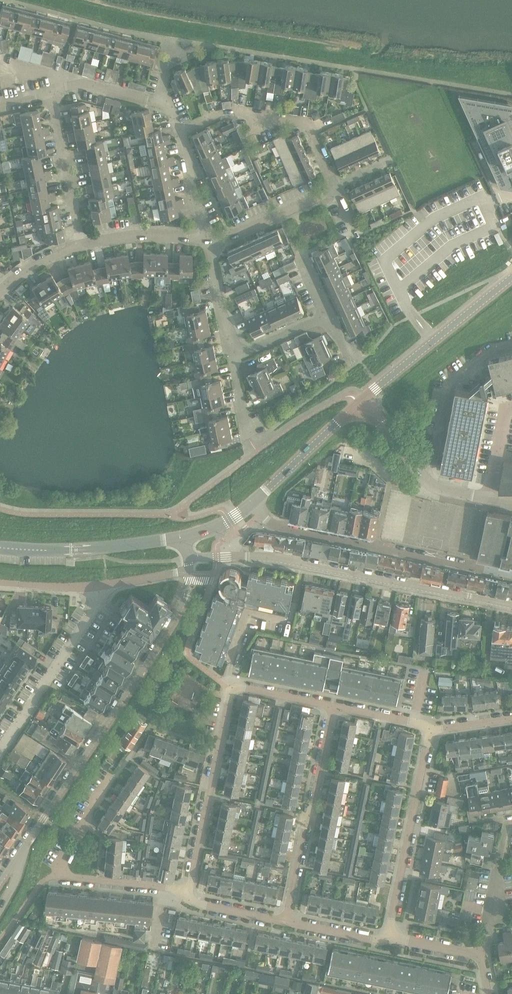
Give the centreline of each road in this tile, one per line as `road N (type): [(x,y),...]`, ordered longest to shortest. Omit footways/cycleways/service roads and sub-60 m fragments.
road 1 (residential): [(190,574),(165,635),(19,858)]
road 2 (residential): [(488,498),(474,567),(283,526),(253,502)]
road 3 (unclassified): [(511,606),(248,557)]
road 4 (residential): [(188,890),(68,877),(60,870),(131,755)]
road 5 (residential): [(285,922),(334,706)]
road 6 (residential): [(388,938),(431,728)]
road 7 (residential): [(336,189),(309,124),(235,112),(178,132)]
road 8 (residential): [(188,890),(231,689)]
road 9 (residential): [(0,753),(92,611),(96,586)]
road 10 (tertiary): [(362,401),(511,277)]
road 11 (tertiary): [(183,538),(86,550),(0,547)]
road 12 (residential): [(427,479),(445,388),(511,343)]
road 13 (residential): [(82,246),(52,94)]
road 14 (residential): [(52,94),(73,82),(166,105),(178,132)]
road 15 (tertiary): [(253,502),(362,401)]
road 16 (residential): [(206,241),(336,189)]
road 17 (residential): [(82,246),(149,235),(206,241)]
road 18 (residential): [(233,359),(206,241)]

